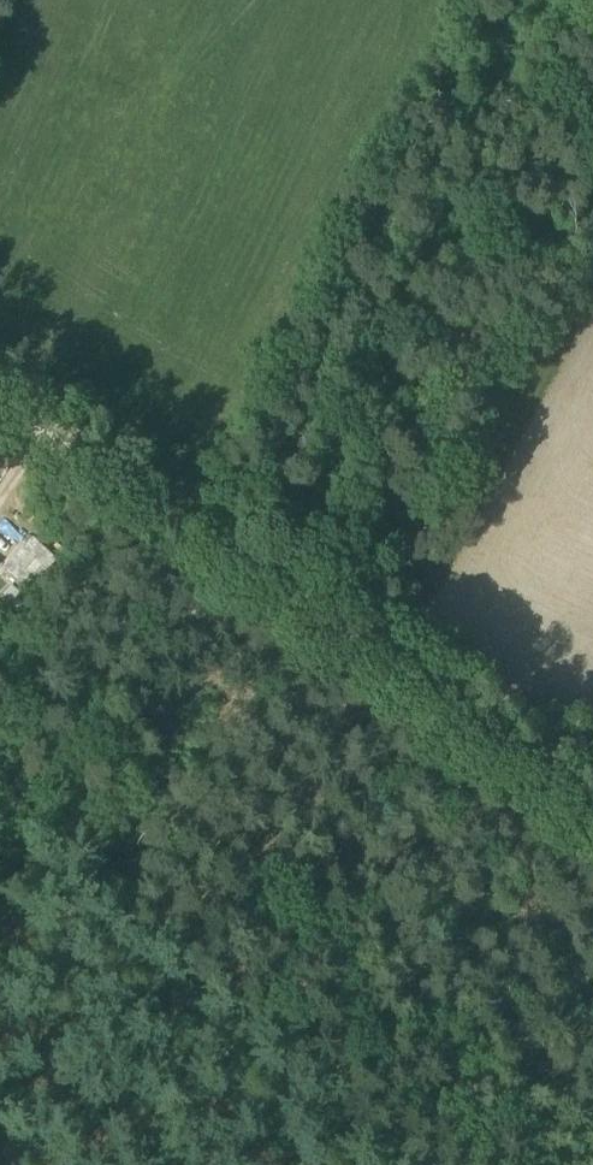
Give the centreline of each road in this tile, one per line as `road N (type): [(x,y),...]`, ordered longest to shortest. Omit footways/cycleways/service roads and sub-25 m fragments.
road 1 (track): [(0,419),(592,831)]

